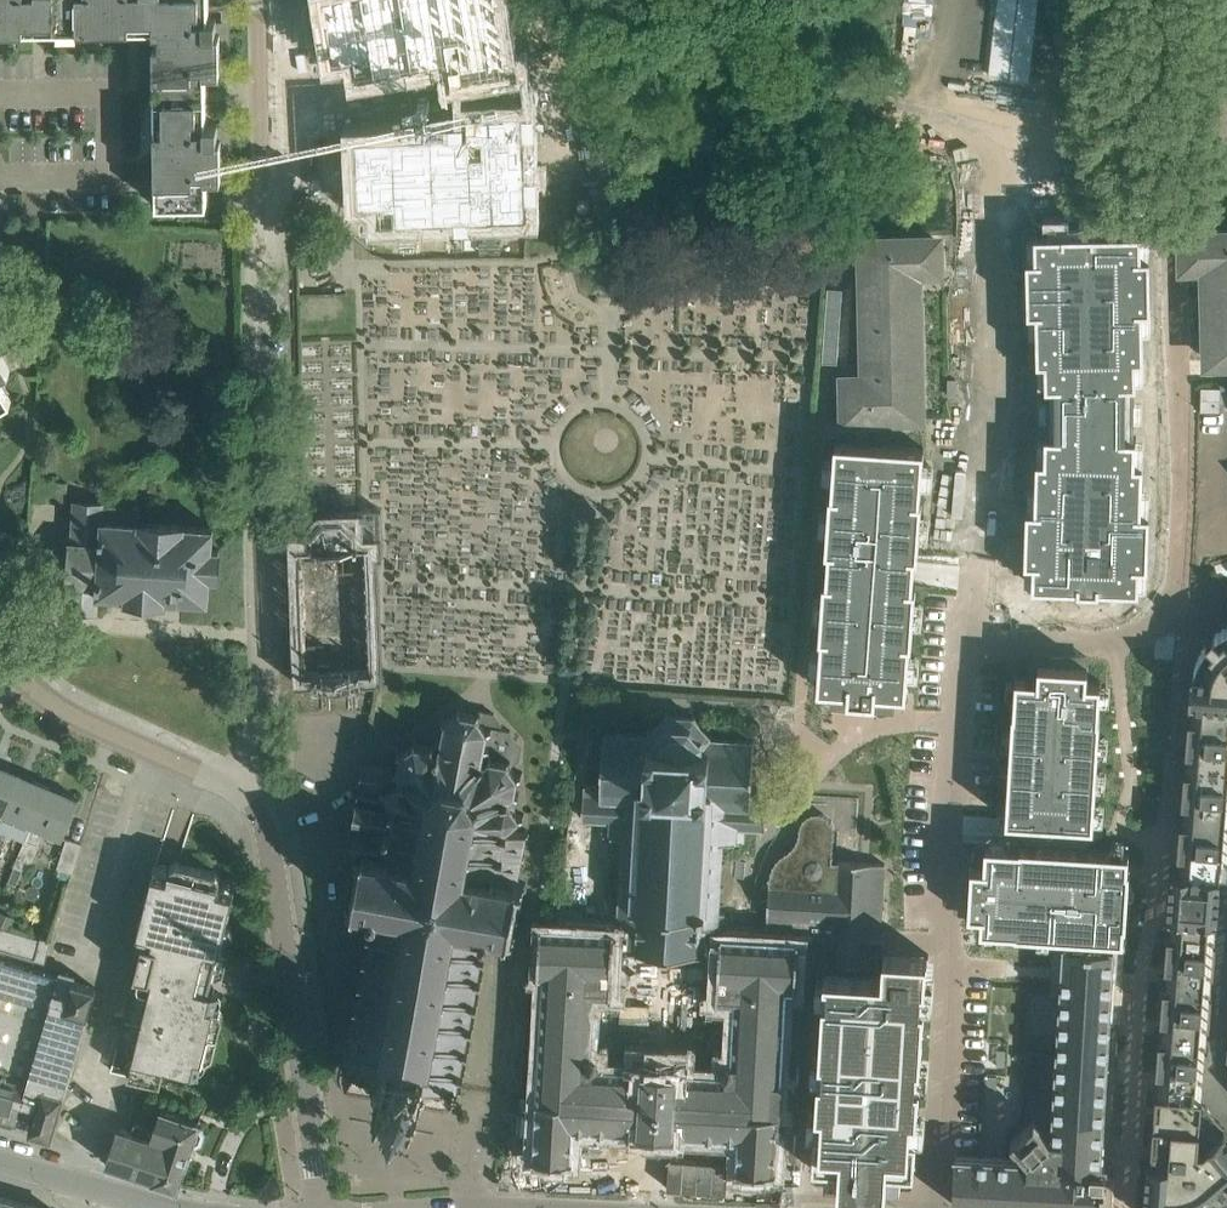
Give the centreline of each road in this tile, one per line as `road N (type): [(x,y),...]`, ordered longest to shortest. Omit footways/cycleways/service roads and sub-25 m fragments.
road 1 (residential): [(260,0),(260,691),(231,784)]
road 2 (residential): [(1186,619),(1137,1207)]
road 3 (residential): [(934,1207),(970,714)]
road 4 (residential): [(1170,626),(1186,388),(1179,350),(1149,298),(1142,176)]
road 5 (residential): [(327,1207),(270,837),(231,784)]
road 6 (residential): [(231,784),(36,692),(0,648)]
road 7 (residential): [(976,632),(1109,636),(1170,626)]
road 8 (residential): [(970,714),(869,736),(796,786)]
road 9 (residential): [(146,1207),(0,1163)]

